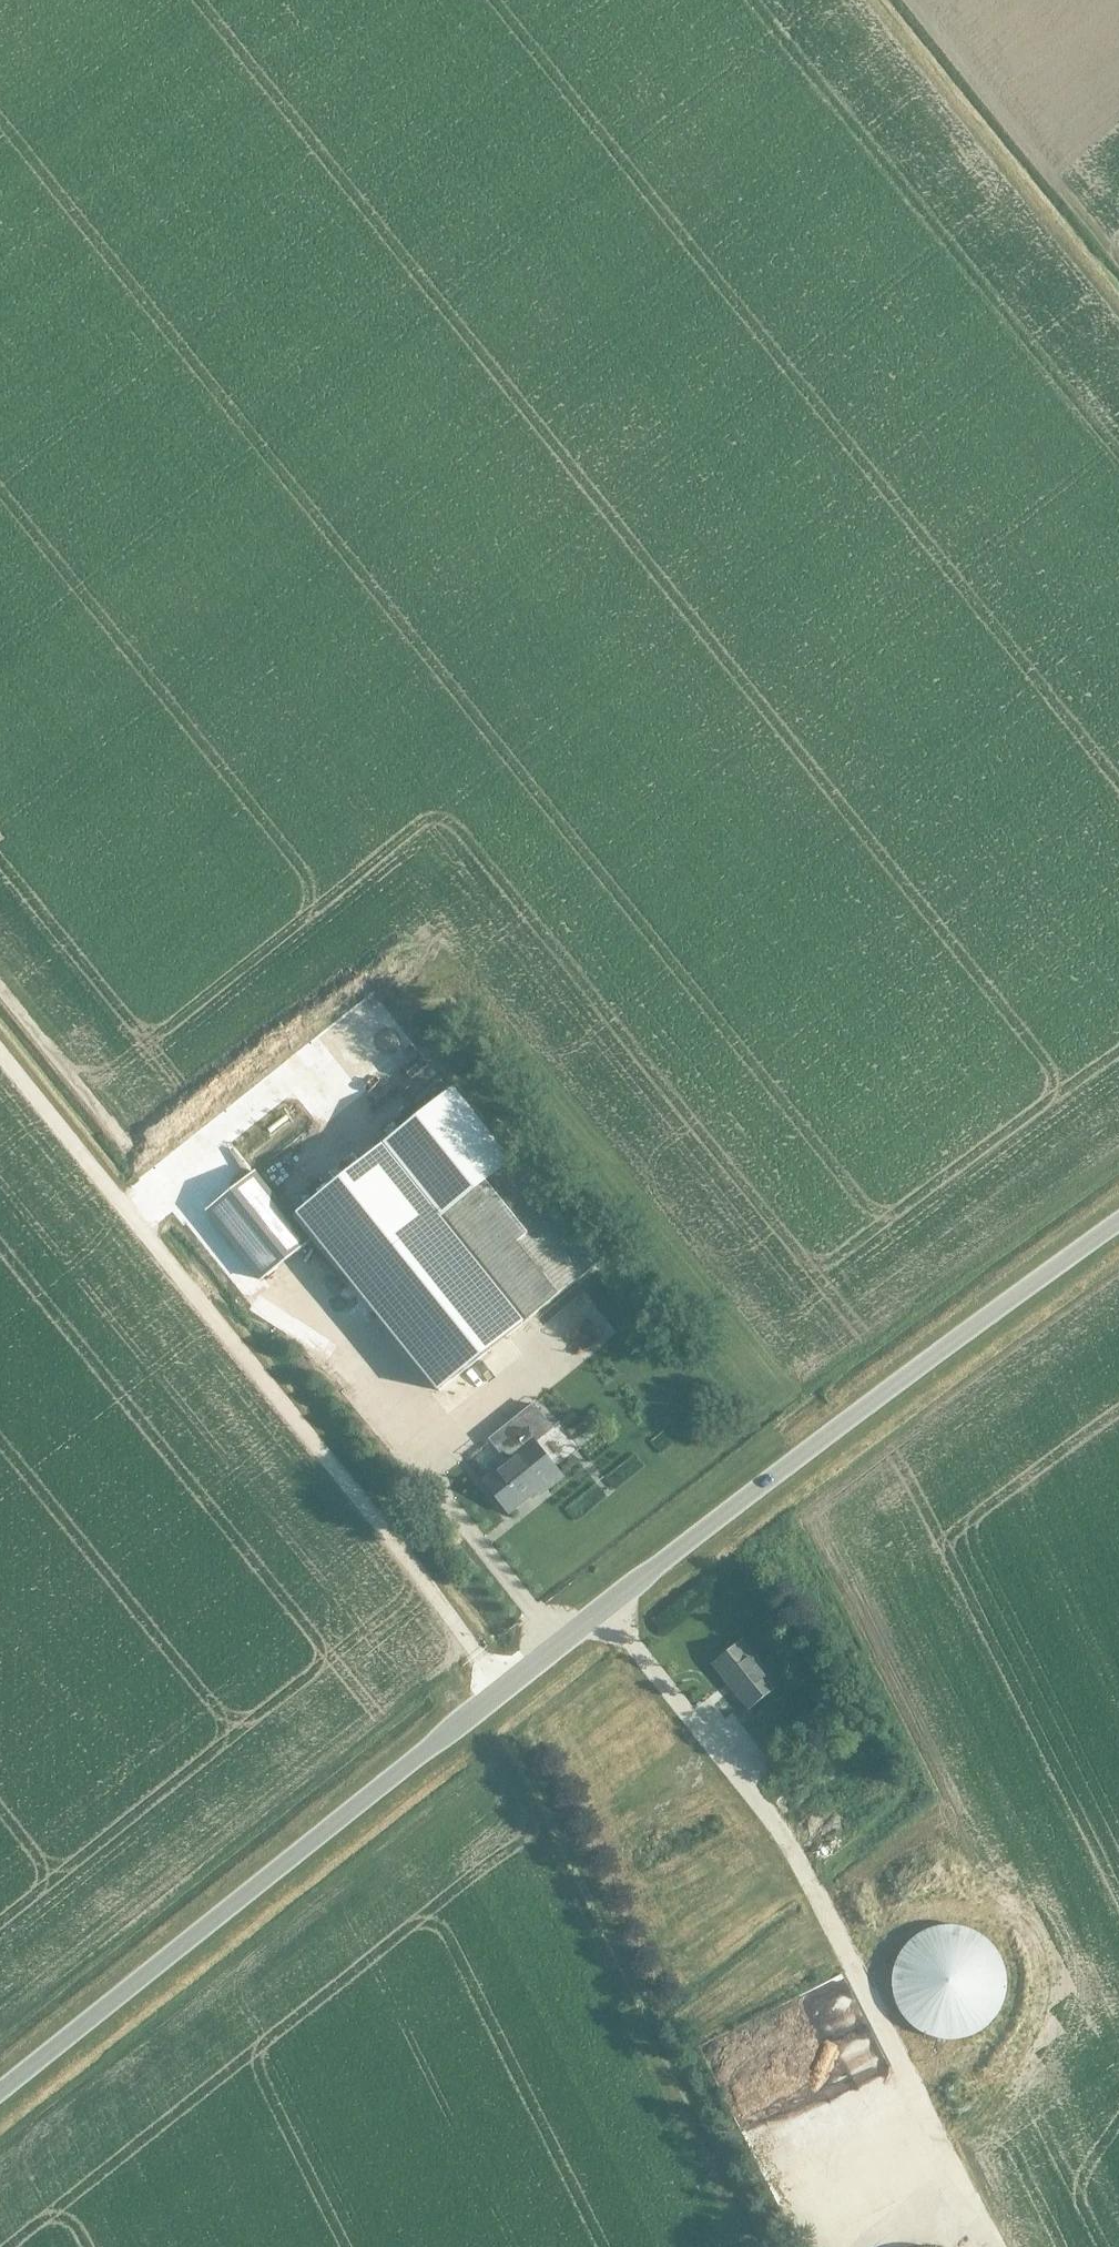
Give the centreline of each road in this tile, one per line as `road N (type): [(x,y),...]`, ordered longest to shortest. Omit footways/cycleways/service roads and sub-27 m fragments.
road 1 (unclassified): [(1118,1218),(561,1640),(0,2090)]

